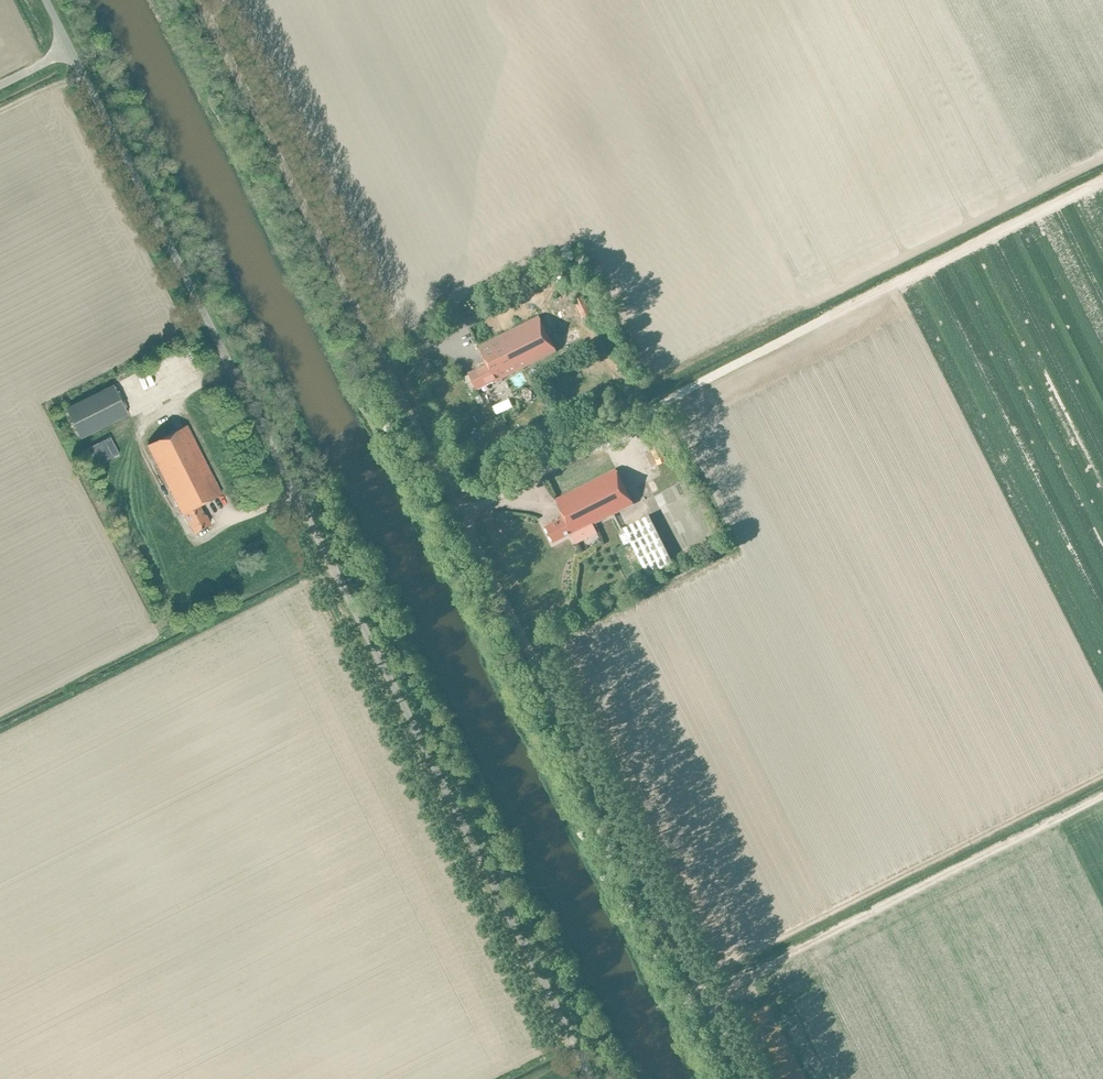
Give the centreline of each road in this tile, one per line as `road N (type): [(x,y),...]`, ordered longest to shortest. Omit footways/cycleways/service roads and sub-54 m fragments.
road 1 (unclassified): [(745,1078),(199,0)]
road 2 (unclassified): [(591,1078),(45,0)]

